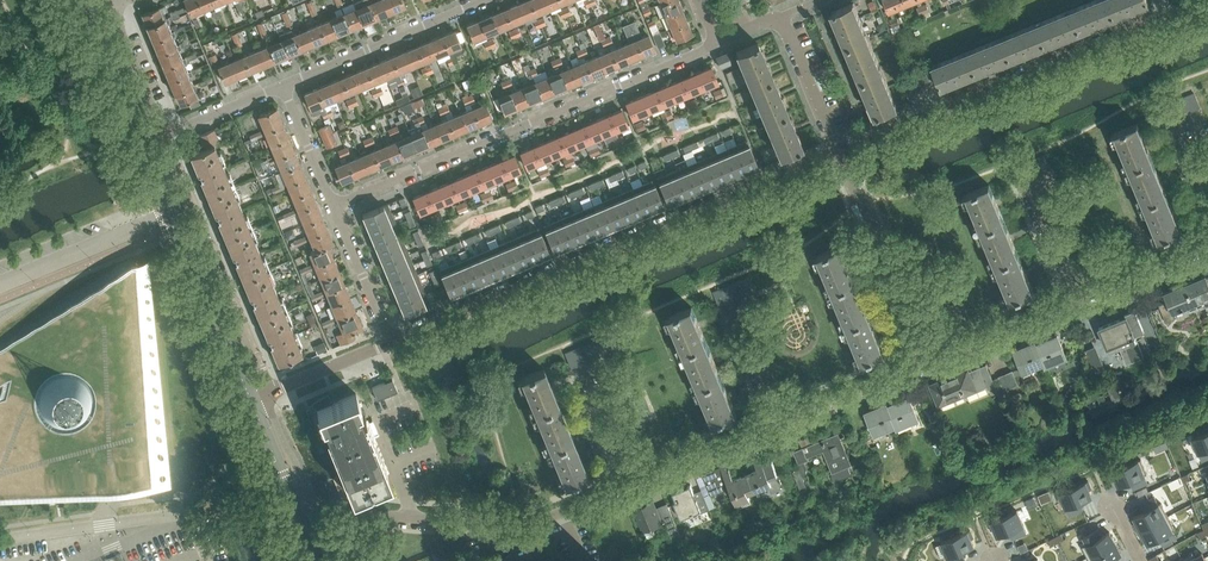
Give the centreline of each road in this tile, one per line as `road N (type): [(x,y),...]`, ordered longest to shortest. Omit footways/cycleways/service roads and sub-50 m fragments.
road 1 (residential): [(390,340),(838,153)]
road 2 (residential): [(335,206),(719,43)]
road 3 (residential): [(838,153),(1192,9)]
road 4 (residential): [(266,390),(163,135)]
road 5 (unclassified): [(0,540),(175,514),(192,519),(210,560)]
road 6 (residential): [(927,361),(838,153)]
road 7 (residential): [(413,517),(527,526),(628,485)]
road 8 (residential): [(484,0),(282,86)]
road 9 (secondary): [(248,397),(172,213)]
road 10 (secondary): [(172,213),(95,32)]
road 11 (unclassified): [(172,213),(0,284)]
road 12 (residential): [(628,485),(779,422)]
road 13 (residential): [(779,422),(927,361)]
road 14 (residential): [(927,361),(1075,300)]
road 15 (secondary): [(306,536),(248,397)]
road 16 (residential): [(838,153),(782,17)]
road 17 (residential): [(390,340),(335,206)]
road 18 (residential): [(1075,300),(1028,189),(1050,180)]
road 19 (residential): [(779,422),(731,311),(751,302)]
road 20 (residential): [(1075,300),(1207,246)]
road 21 (residential): [(163,135),(108,6)]
road 22 (residential): [(628,485),(582,373),(597,367)]
road 23 (residential): [(266,390),(390,340)]
road 24 (residential): [(335,206),(282,86)]
road 25 (residential): [(163,135),(282,86)]

